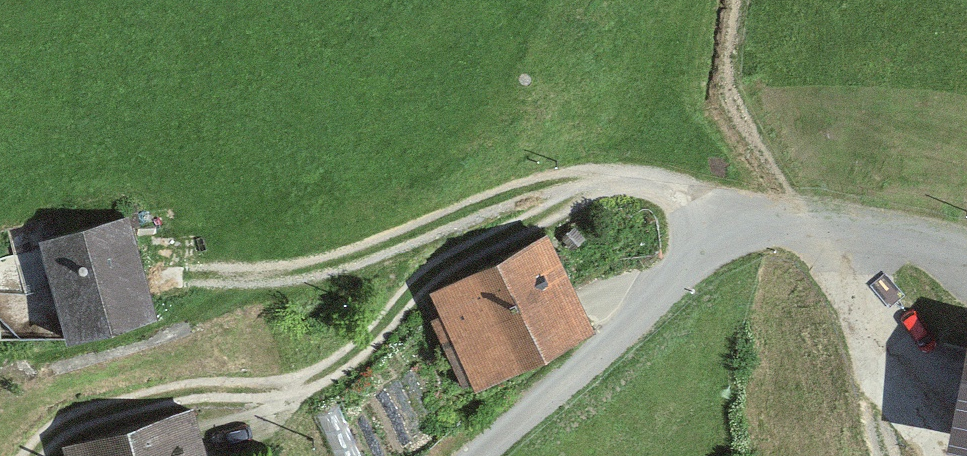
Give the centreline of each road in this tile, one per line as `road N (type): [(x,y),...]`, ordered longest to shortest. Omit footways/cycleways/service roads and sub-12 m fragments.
road 1 (track): [(36,455),(96,412),(187,392),(280,387),(332,369),(374,338),(421,280),(470,244),(606,180),(672,190),(730,219)]
road 2 (unclassified): [(473,455),(630,322),(730,219),(827,224),(966,249)]
road 3 (track): [(202,285),(315,276),(546,183),(606,180)]
road 4 (track): [(963,455),(924,377),(827,224)]
road 5 (track): [(886,455),(827,224)]

